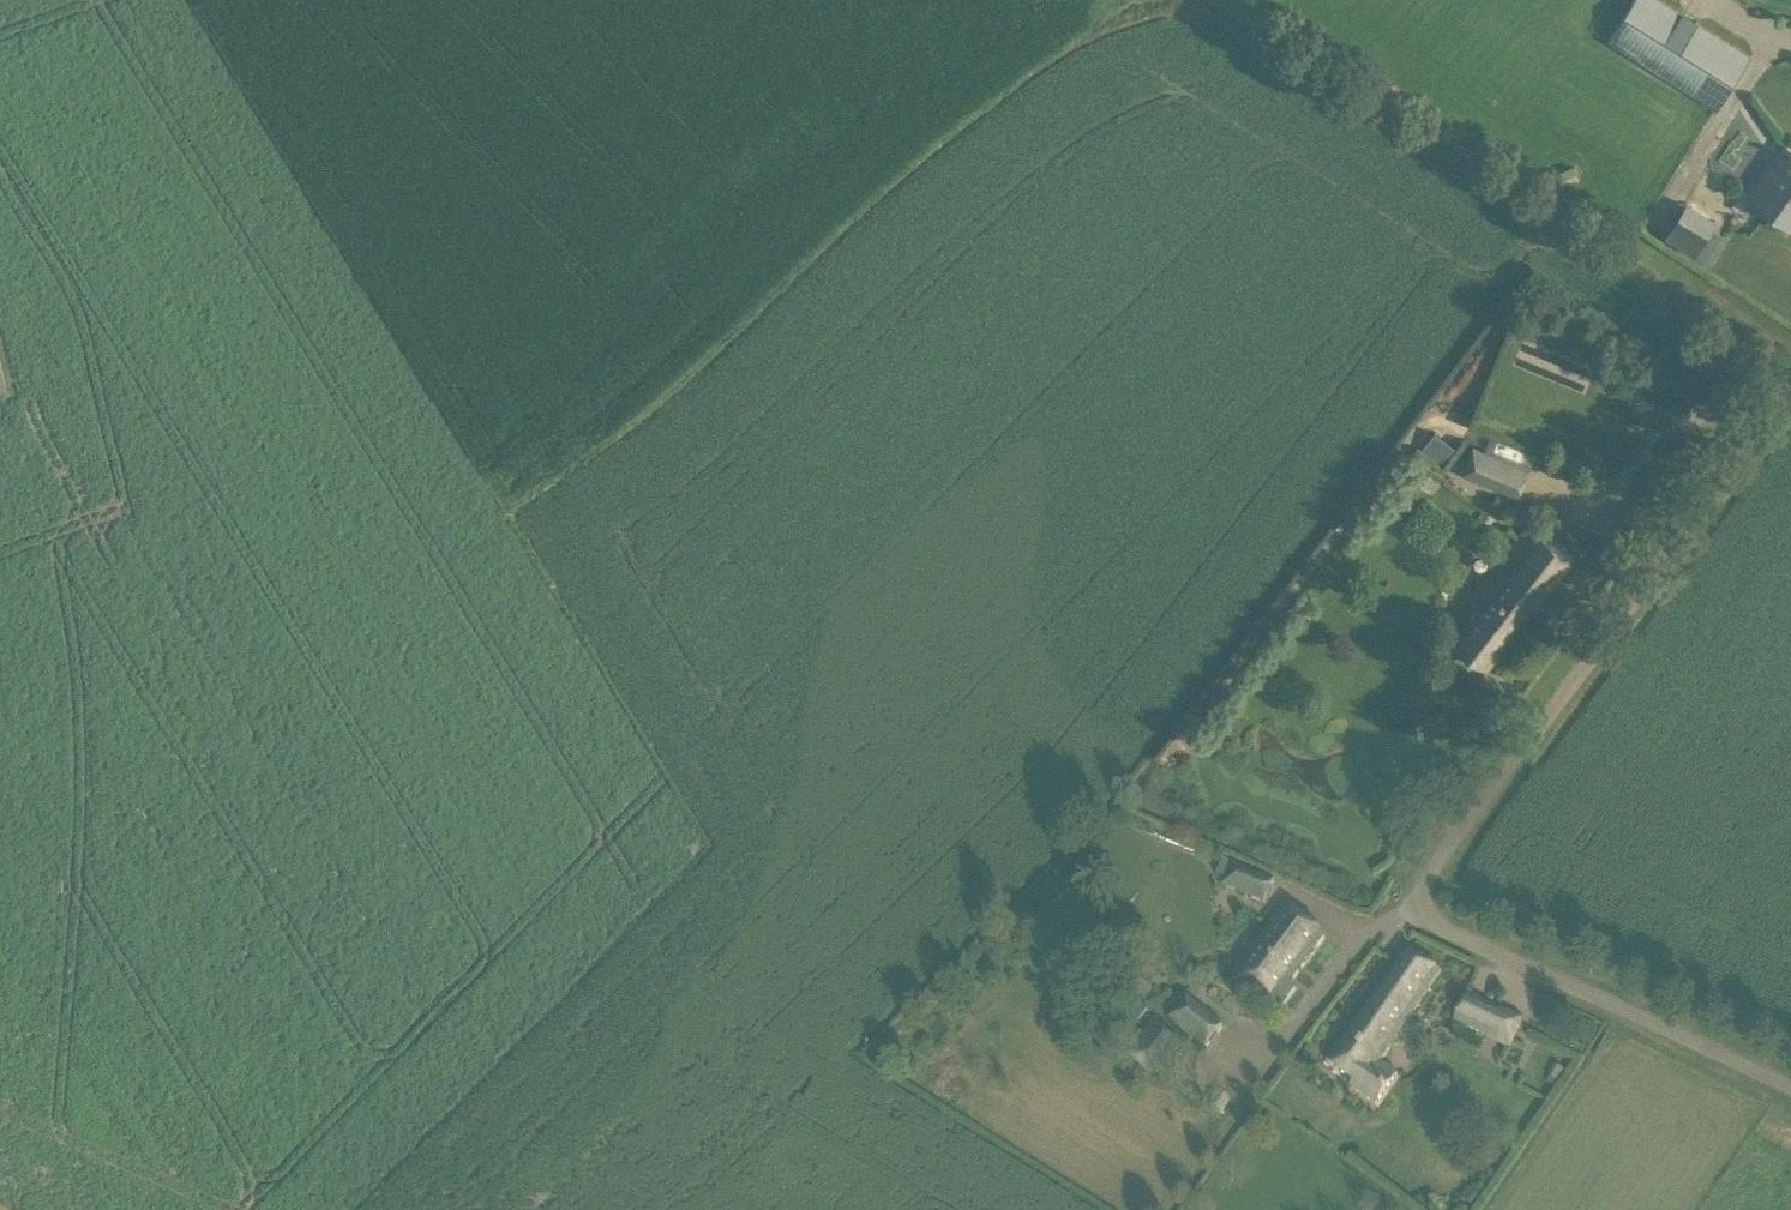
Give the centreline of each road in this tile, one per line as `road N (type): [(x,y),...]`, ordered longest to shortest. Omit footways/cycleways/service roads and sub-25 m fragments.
road 1 (track): [(1790,1093),(1644,1023),(1523,979),(1416,914),(1782,408)]

